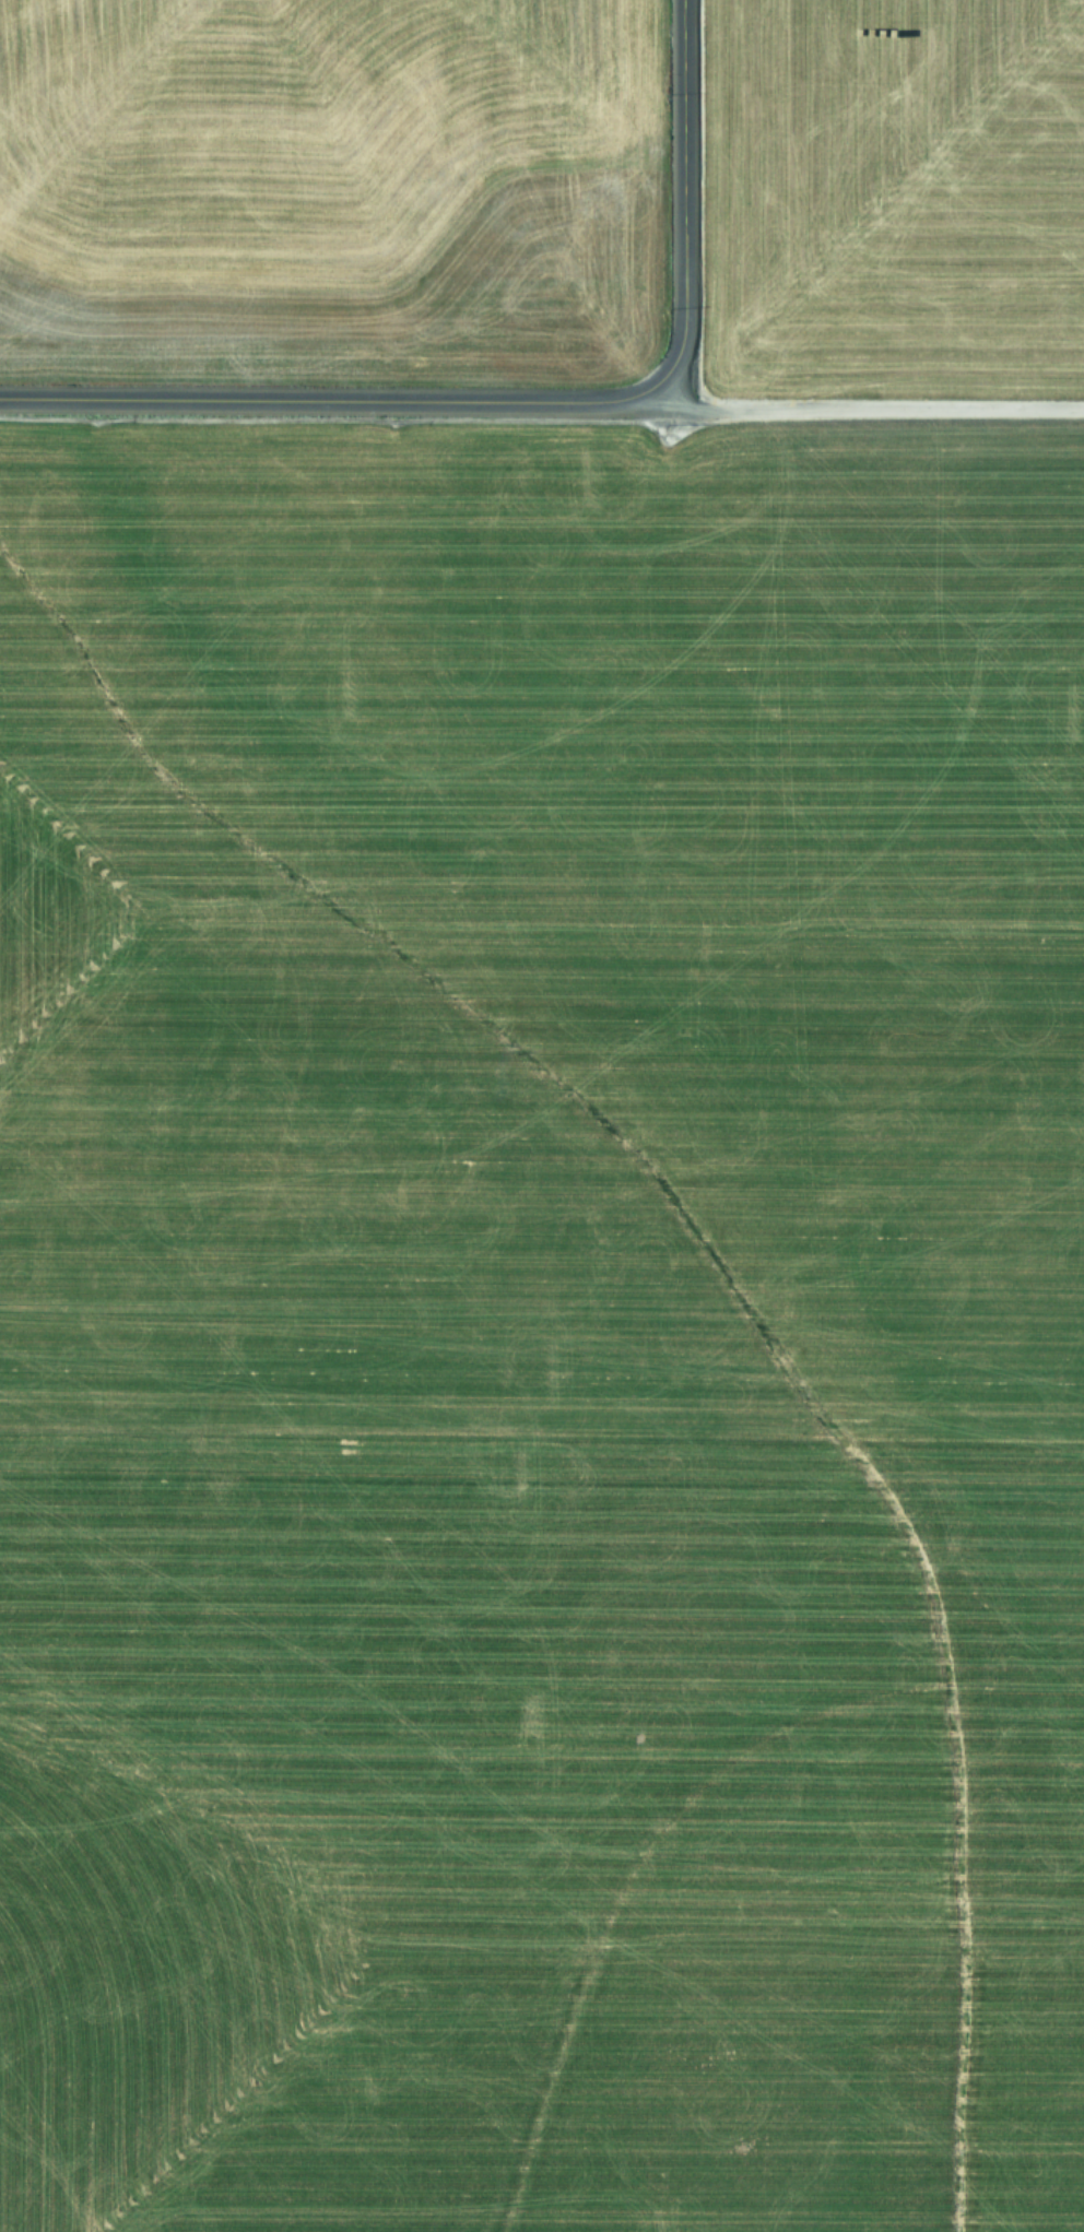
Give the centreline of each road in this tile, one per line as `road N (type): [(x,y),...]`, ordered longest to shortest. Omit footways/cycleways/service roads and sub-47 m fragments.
road 1 (tertiary): [(0,398),(601,403),(651,386),(678,341),(677,0)]

